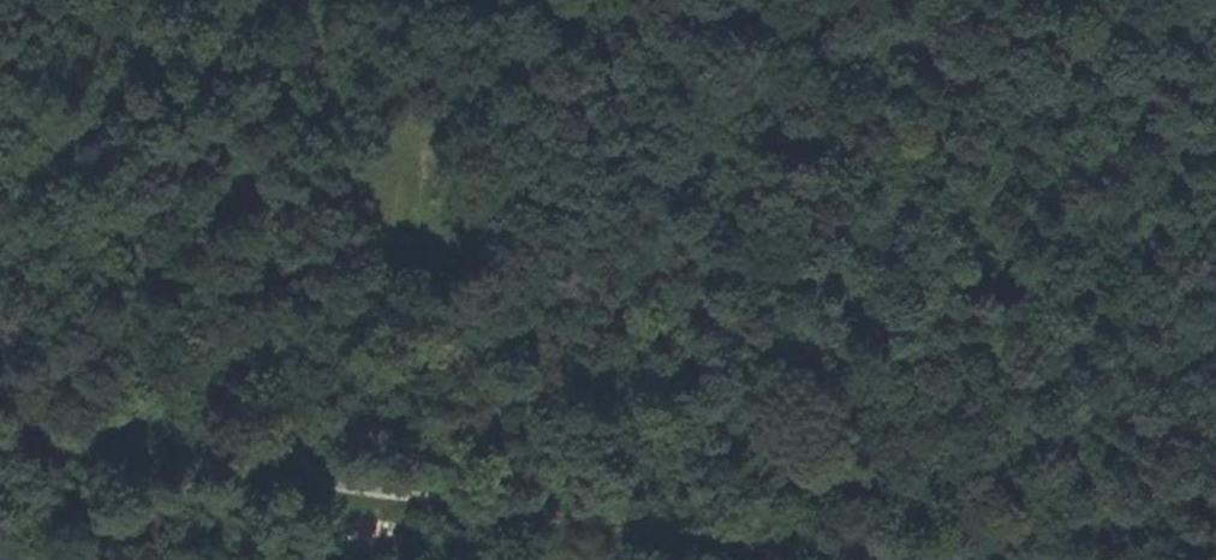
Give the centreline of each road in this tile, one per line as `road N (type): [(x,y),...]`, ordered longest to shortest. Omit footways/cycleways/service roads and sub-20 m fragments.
road 1 (track): [(869,559),(0,429)]

